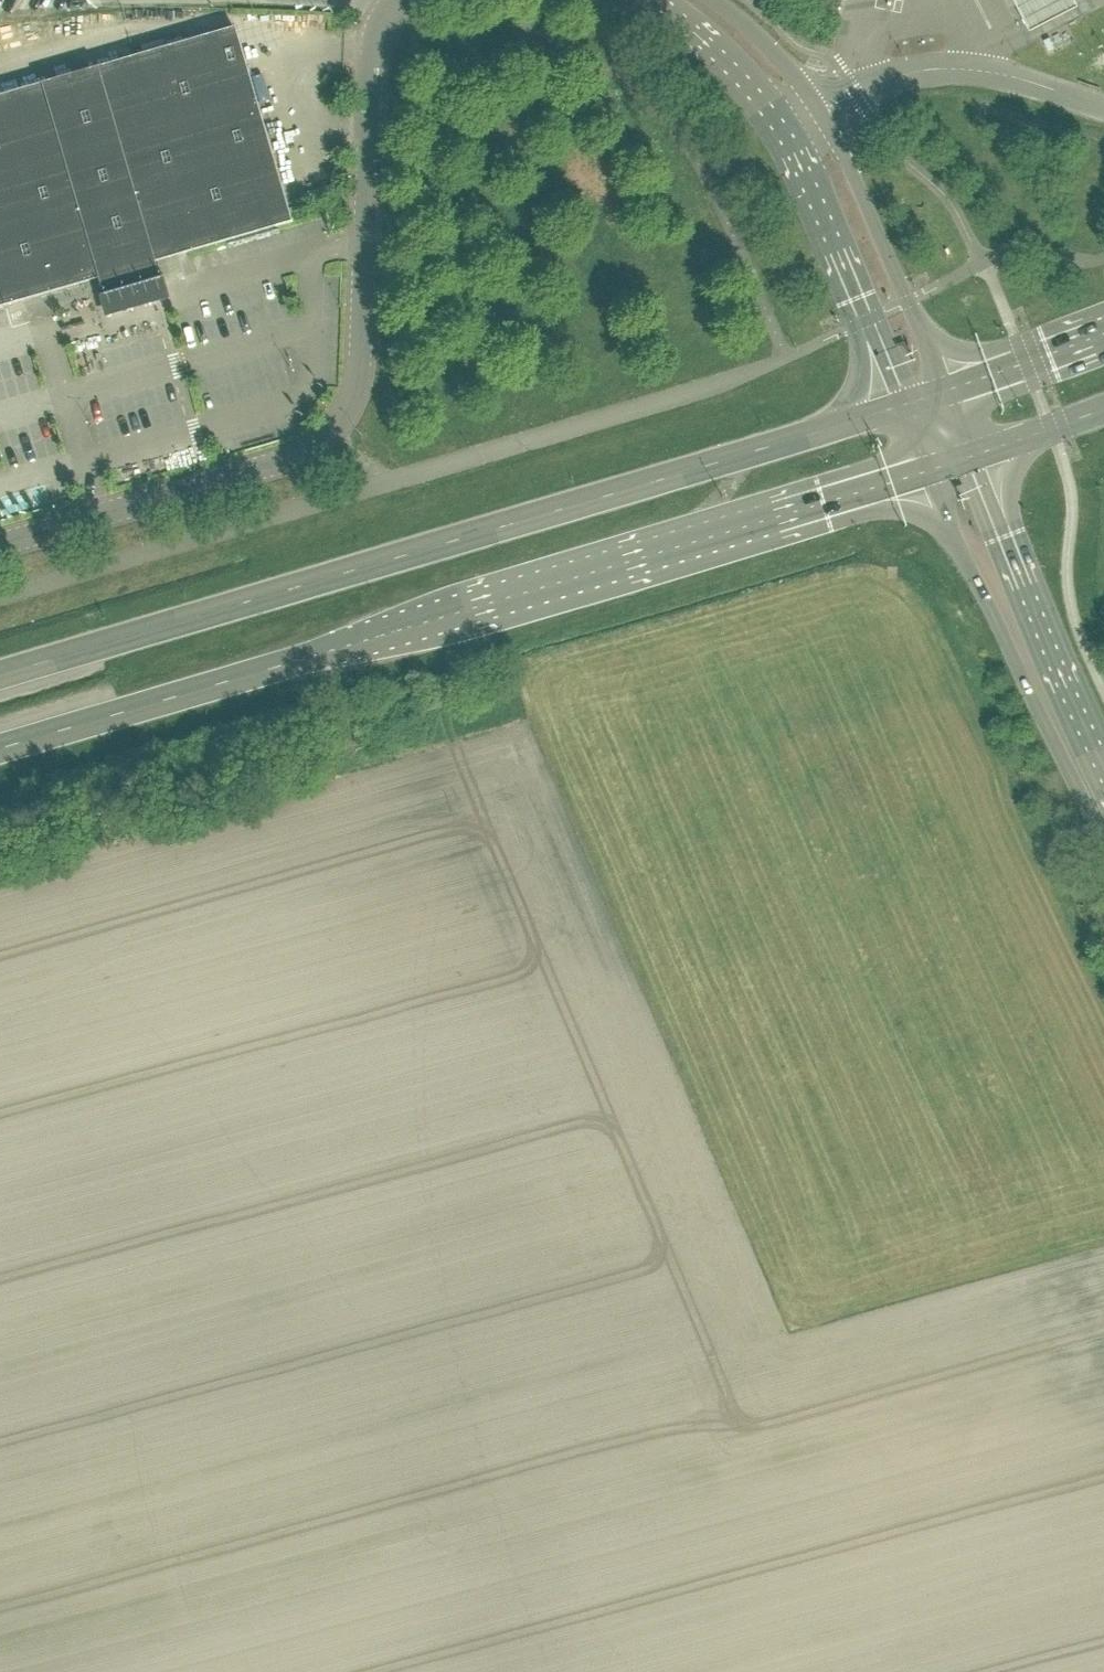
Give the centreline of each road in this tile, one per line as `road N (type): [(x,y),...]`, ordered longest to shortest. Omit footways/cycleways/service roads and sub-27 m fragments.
road 1 (primary): [(0,749),(923,473)]
road 2 (primary): [(898,407),(0,676)]
road 3 (unclassified): [(0,544),(294,459),(350,405),(360,353),(371,66),(377,30),(396,0)]
road 4 (tertiary): [(923,473),(1103,841)]
road 5 (tertiary): [(1103,766),(972,456)]
road 6 (tertiary): [(946,391),(828,109)]
road 7 (tertiary): [(792,130),(898,407)]
road 8 (unclassified): [(828,109),(921,72),(980,70),(1103,108)]
road 9 (tertiary): [(654,0),(742,73),(792,130)]
road 10 (primary): [(1103,335),(946,391)]
road 11 (tertiary): [(828,109),(802,74),(714,0)]
road 12 (primary): [(972,456),(1103,409)]

